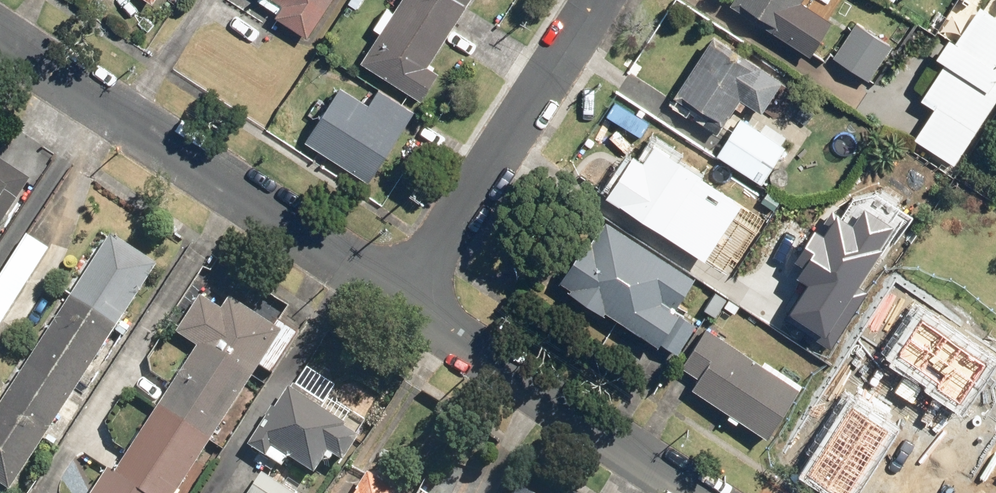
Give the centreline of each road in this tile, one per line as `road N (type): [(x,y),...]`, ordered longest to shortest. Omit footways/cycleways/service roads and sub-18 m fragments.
road 1 (residential): [(0,35),(404,298)]
road 2 (residential): [(404,298),(600,0)]
road 3 (residential): [(404,298),(702,492)]

